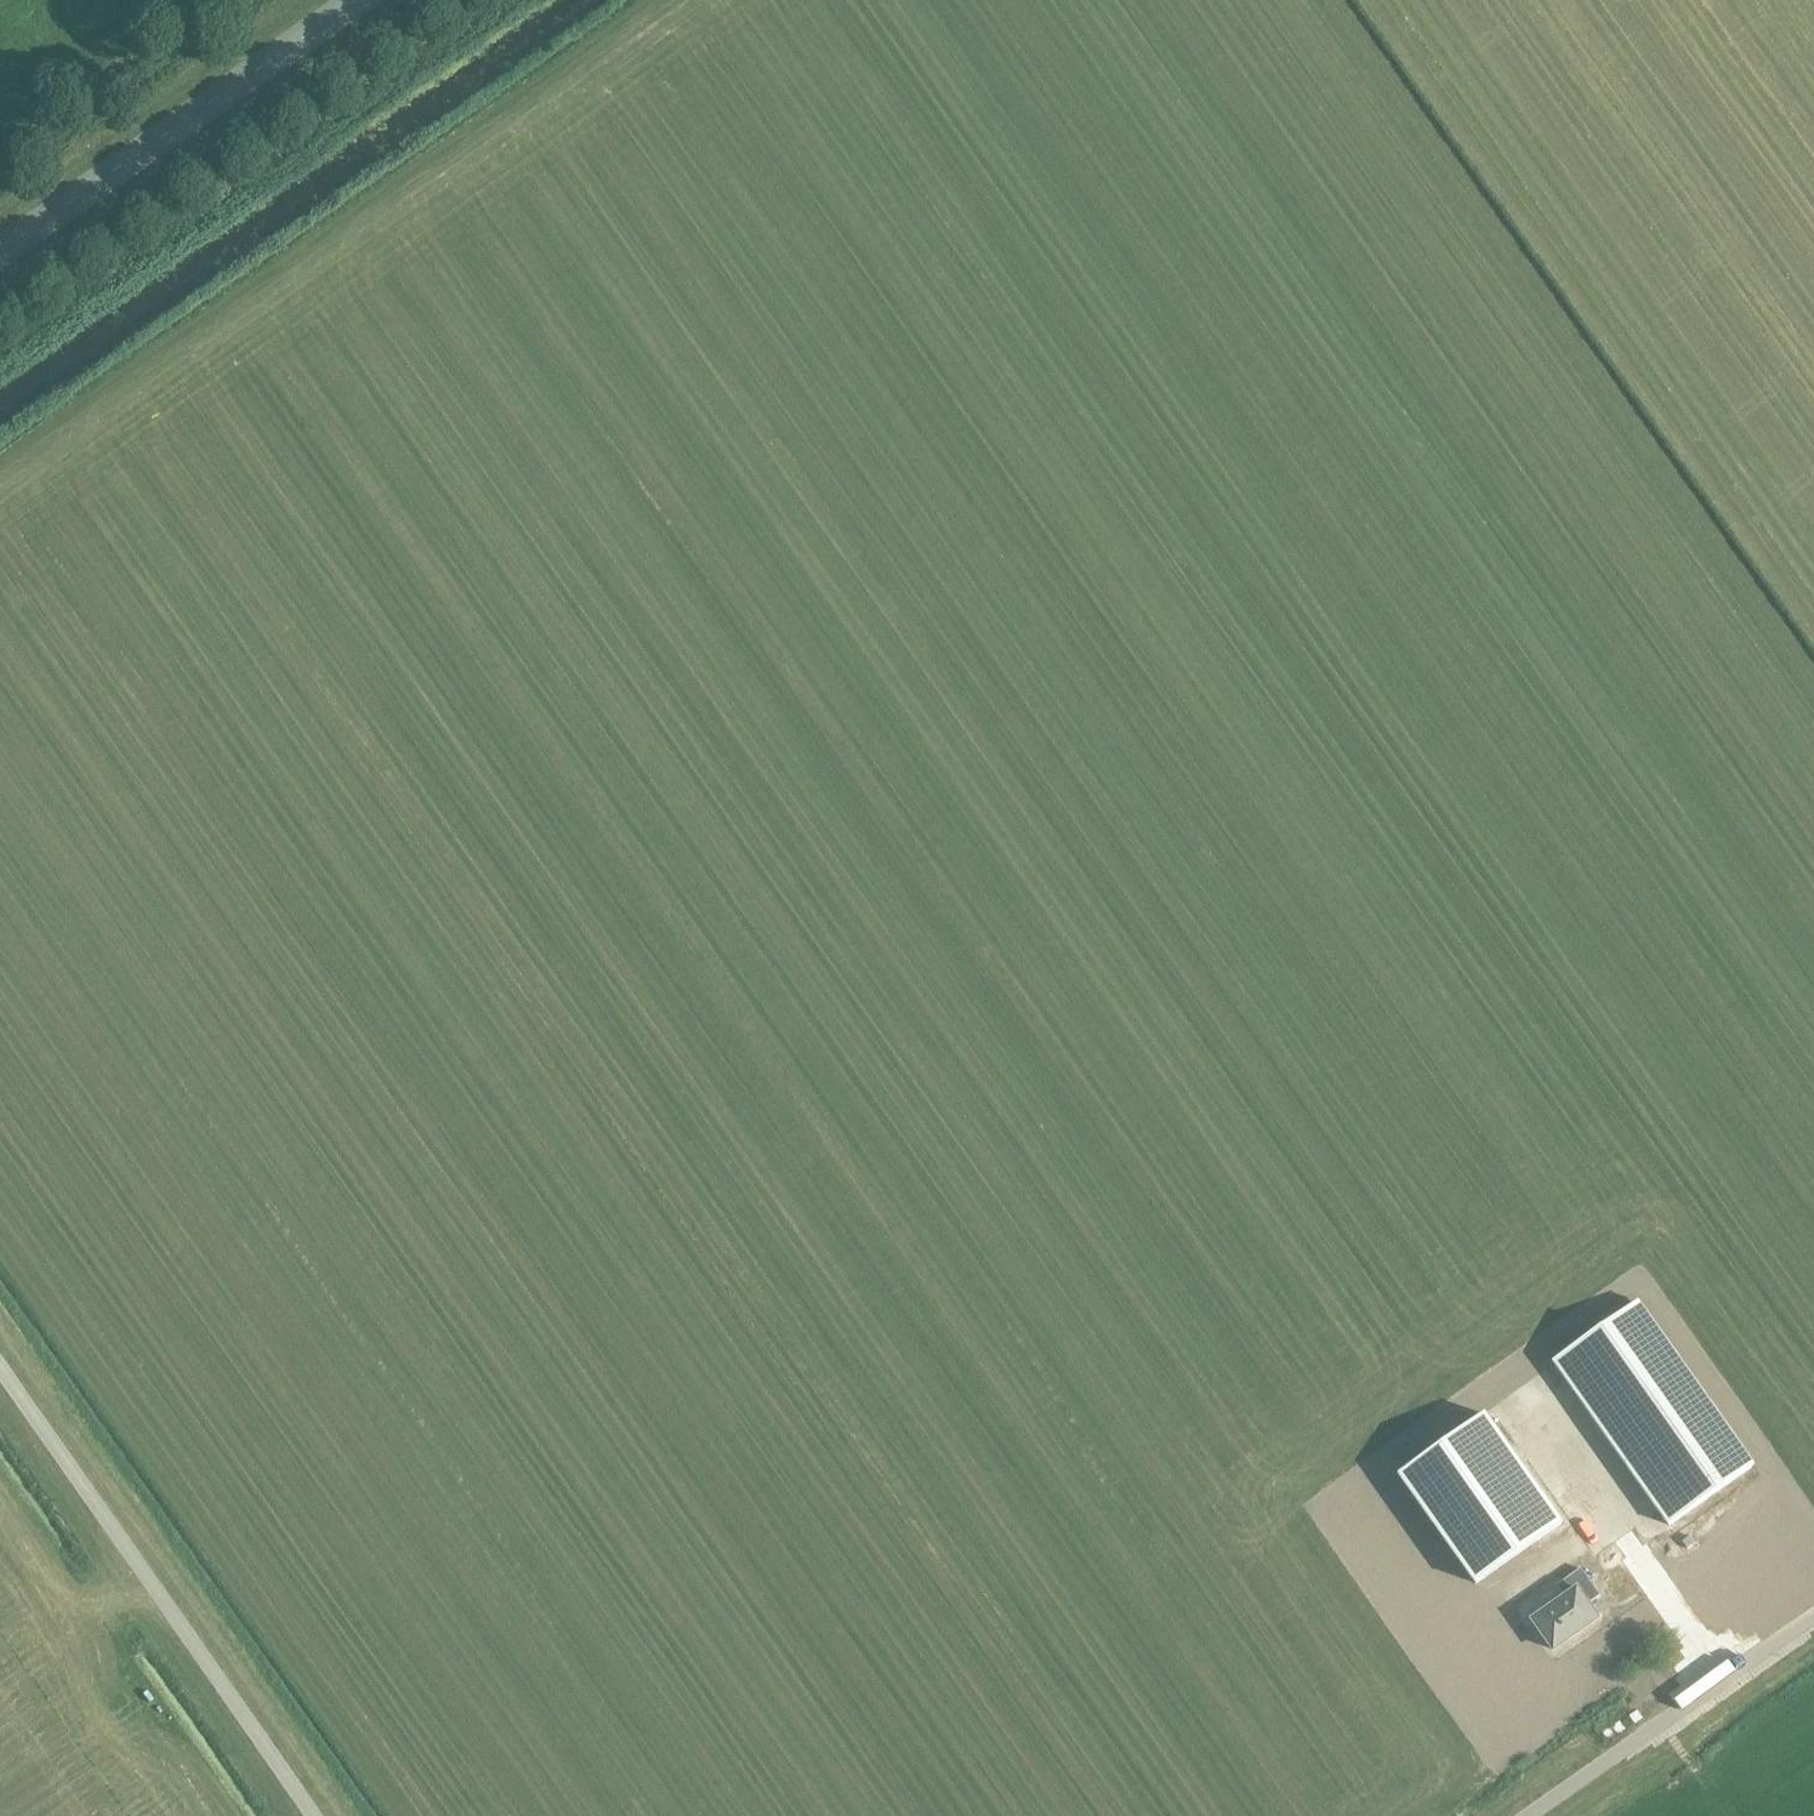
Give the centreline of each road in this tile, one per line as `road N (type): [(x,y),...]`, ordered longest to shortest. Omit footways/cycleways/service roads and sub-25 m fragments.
road 1 (unclassified): [(306,1815),(0,1370)]
road 2 (unclassified): [(0,251),(357,0)]
road 3 (unclassified): [(1813,1616),(1529,1815)]

